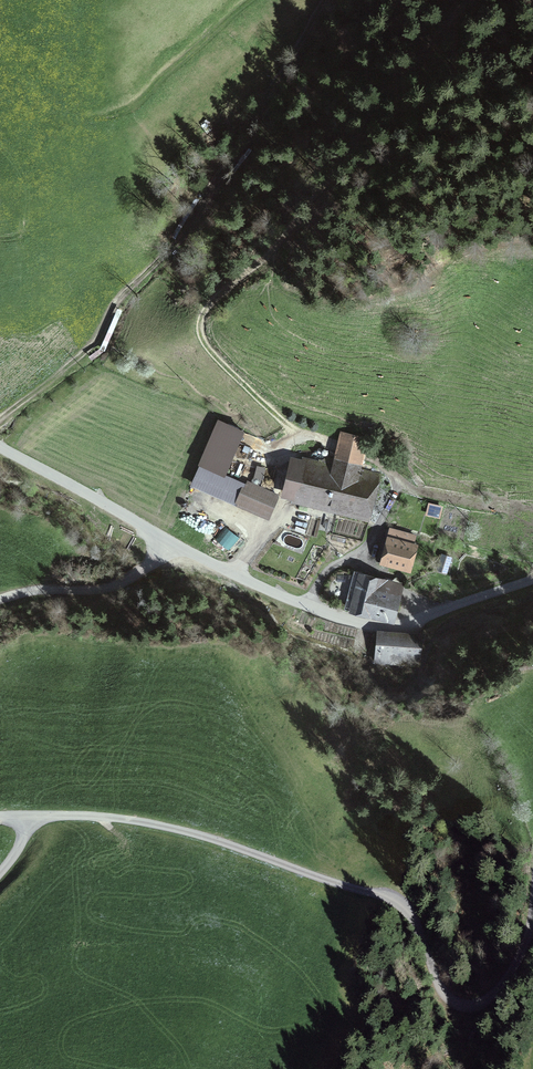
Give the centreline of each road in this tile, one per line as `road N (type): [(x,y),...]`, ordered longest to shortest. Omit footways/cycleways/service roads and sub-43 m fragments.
road 1 (unclassified): [(0,816),(154,825),(386,898),(413,917),(442,990),(463,1005),(487,1000),(504,982),(525,950),(532,910)]
road 2 (track): [(301,438),(209,350),(201,319),(269,255),(468,0)]
road 3 (track): [(0,419),(96,342),(122,297),(194,223),(325,0)]
road 4 (unclassified): [(168,541),(307,606),(382,626),(409,625),(532,579)]
road 5 (unclassified): [(0,447),(168,541)]
road 6 (unclassified): [(168,541),(146,567),(112,586),(0,600)]

